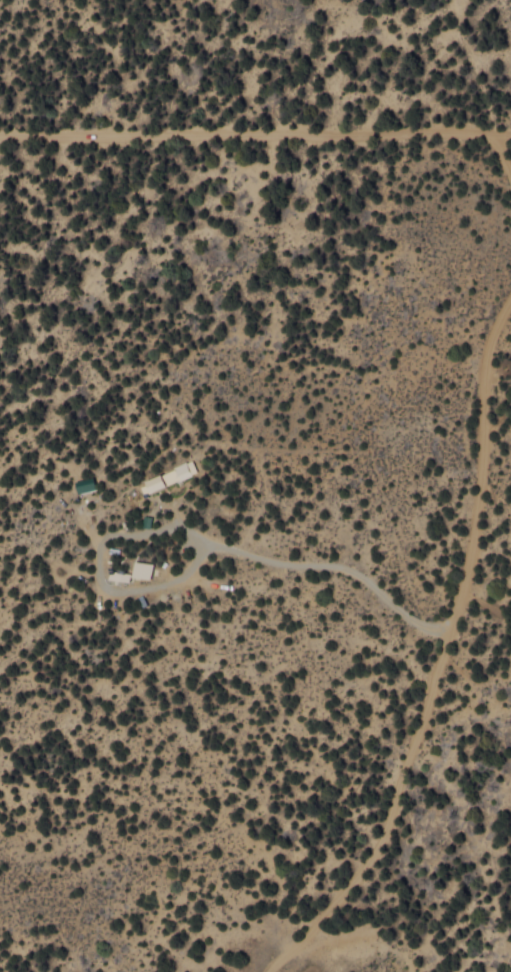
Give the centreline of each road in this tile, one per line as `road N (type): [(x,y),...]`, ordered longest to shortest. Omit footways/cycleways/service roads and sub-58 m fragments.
road 1 (residential): [(271,0),(279,103),(249,318),(139,478),(39,548),(0,590)]

